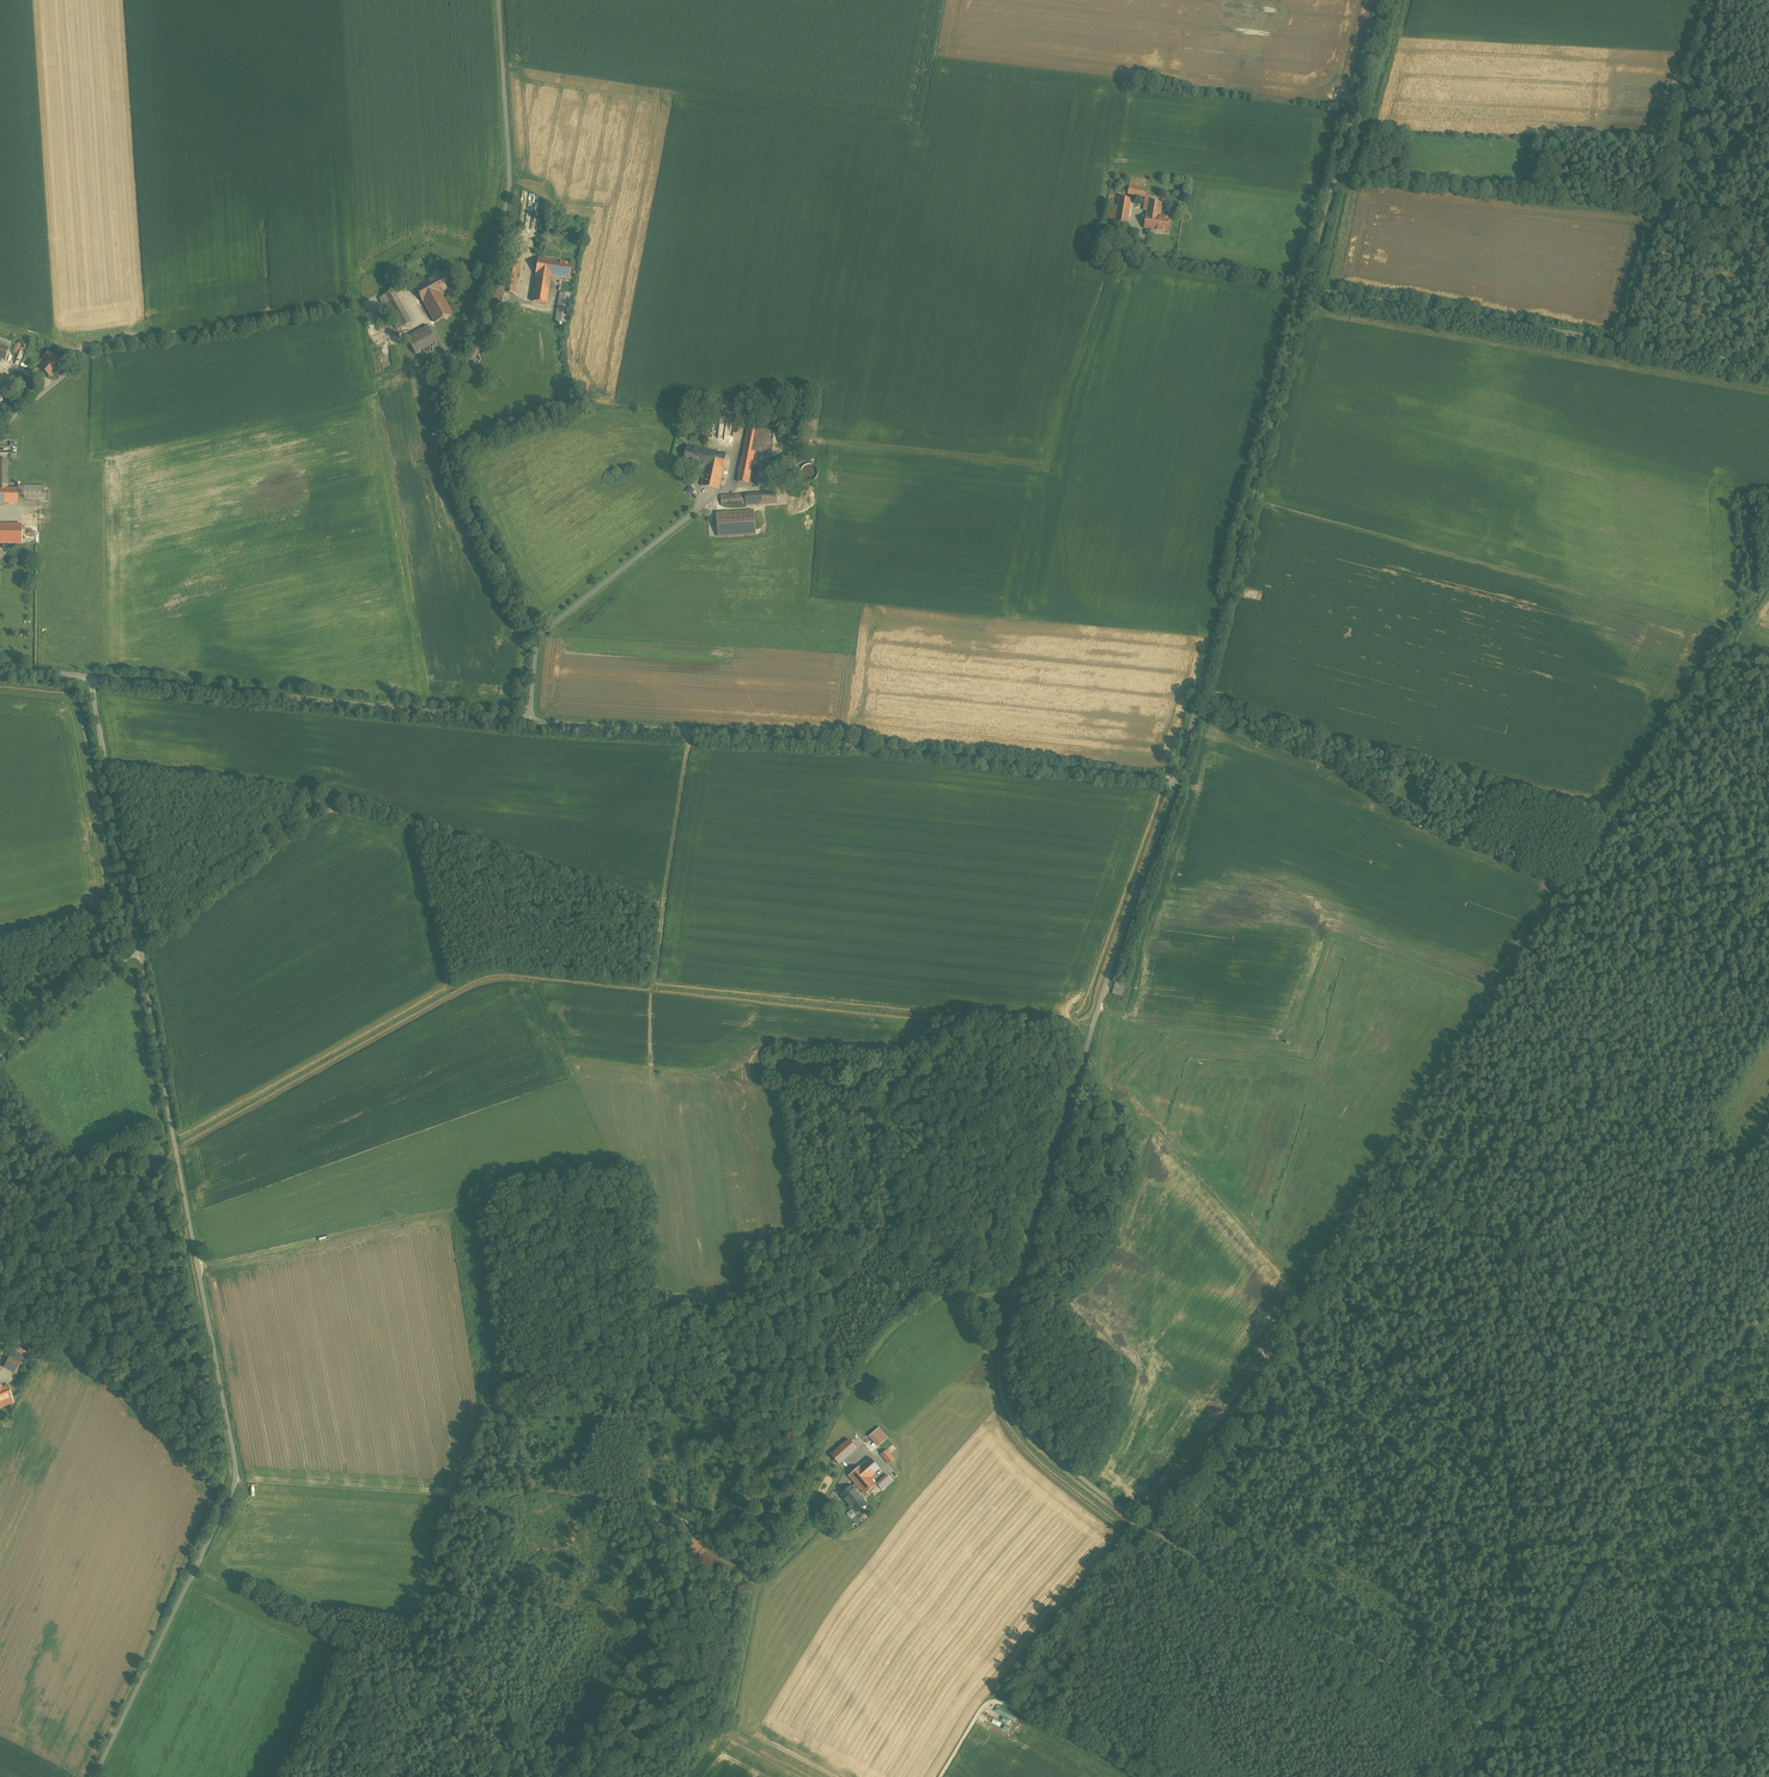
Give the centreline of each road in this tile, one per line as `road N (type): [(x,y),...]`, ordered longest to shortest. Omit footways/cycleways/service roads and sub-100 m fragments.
road 1 (unclassified): [(1495,1737),(1121,1509),(1045,1449),(1007,1396),(1010,1319),(1173,780)]
road 2 (unclassified): [(140,946),(236,1481),(95,1776)]
road 3 (unclassified): [(503,0),(505,198),(485,279),(447,360),(441,406),(475,528),(537,634),(529,721)]
road 4 (unclassified): [(529,721),(849,741),(1173,780)]
road 5 (unclassified): [(1173,780),(1305,289)]
road 6 (unclassified): [(1305,289),(1768,369)]
road 7 (unclassified): [(92,677),(529,721)]
road 8 (unclassified): [(1305,289),(1386,0)]
road 9 (unclassified): [(92,677),(140,946)]
road 10 (unclassified): [(140,946),(0,1050)]

